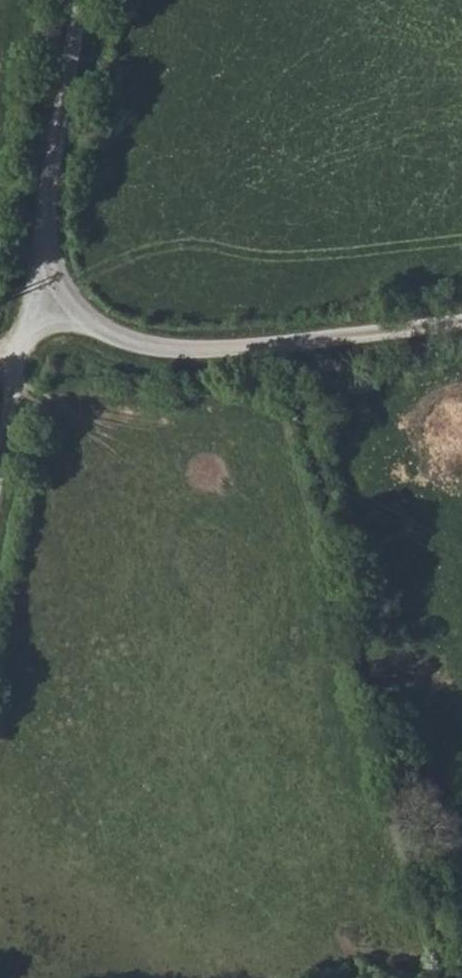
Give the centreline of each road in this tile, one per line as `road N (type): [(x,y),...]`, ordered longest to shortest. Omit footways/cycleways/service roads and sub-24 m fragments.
road 1 (unclassified): [(461,324),(200,353),(100,338),(56,316),(38,261),(84,0)]
road 2 (track): [(461,977),(281,345)]
road 3 (track): [(0,477),(21,361),(56,316)]

